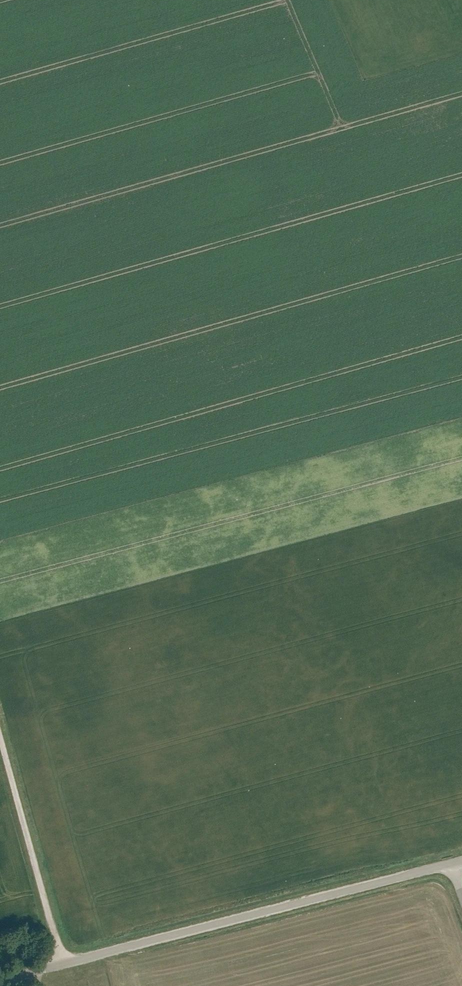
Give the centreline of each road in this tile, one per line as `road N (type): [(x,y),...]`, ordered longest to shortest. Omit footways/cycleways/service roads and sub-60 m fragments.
road 1 (unclassified): [(7,981),(450,864)]
road 2 (track): [(62,963),(0,737)]

